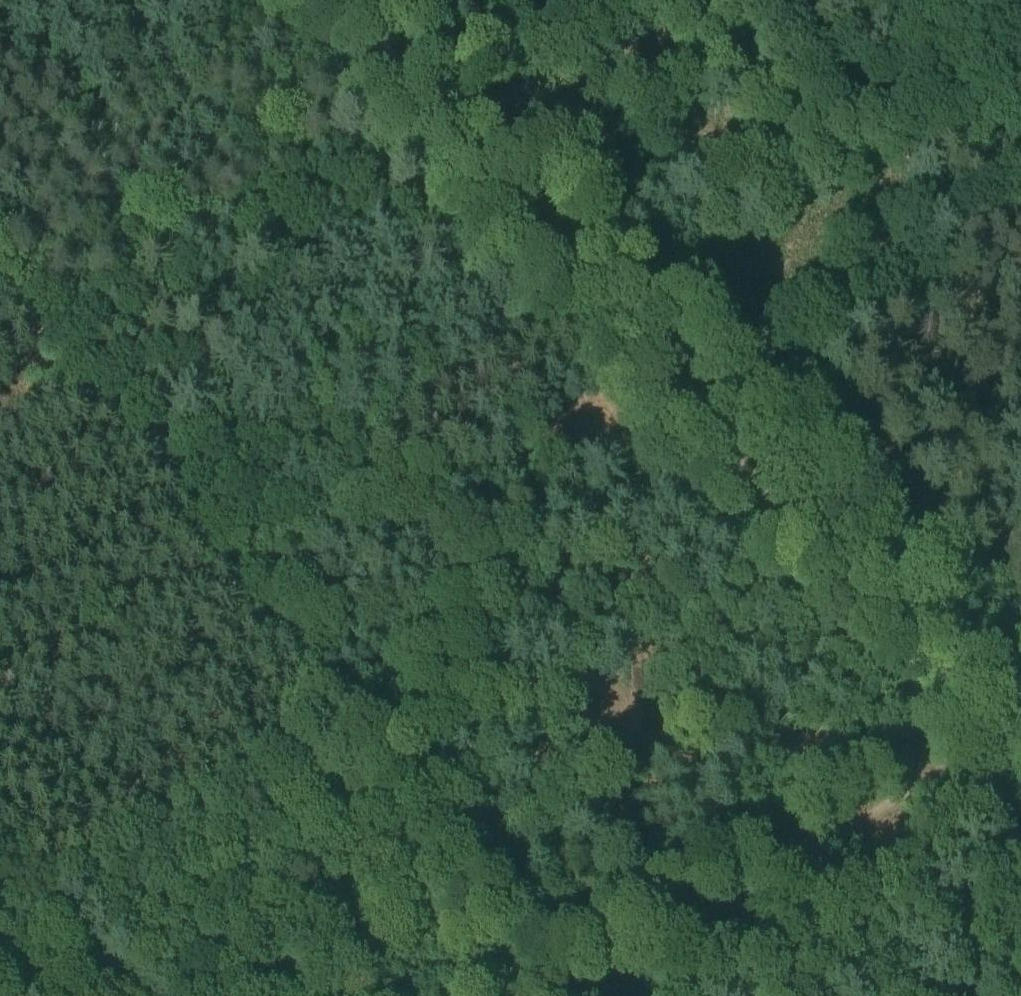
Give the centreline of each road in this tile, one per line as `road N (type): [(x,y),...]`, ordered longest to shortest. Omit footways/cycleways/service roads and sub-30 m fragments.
road 1 (track): [(341,0),(984,746)]
road 2 (track): [(588,995),(244,576),(221,533),(2,277)]
road 3 (track): [(984,746),(592,995)]
road 4 (track): [(453,129),(645,0)]
road 5 (track): [(128,995),(0,849)]

